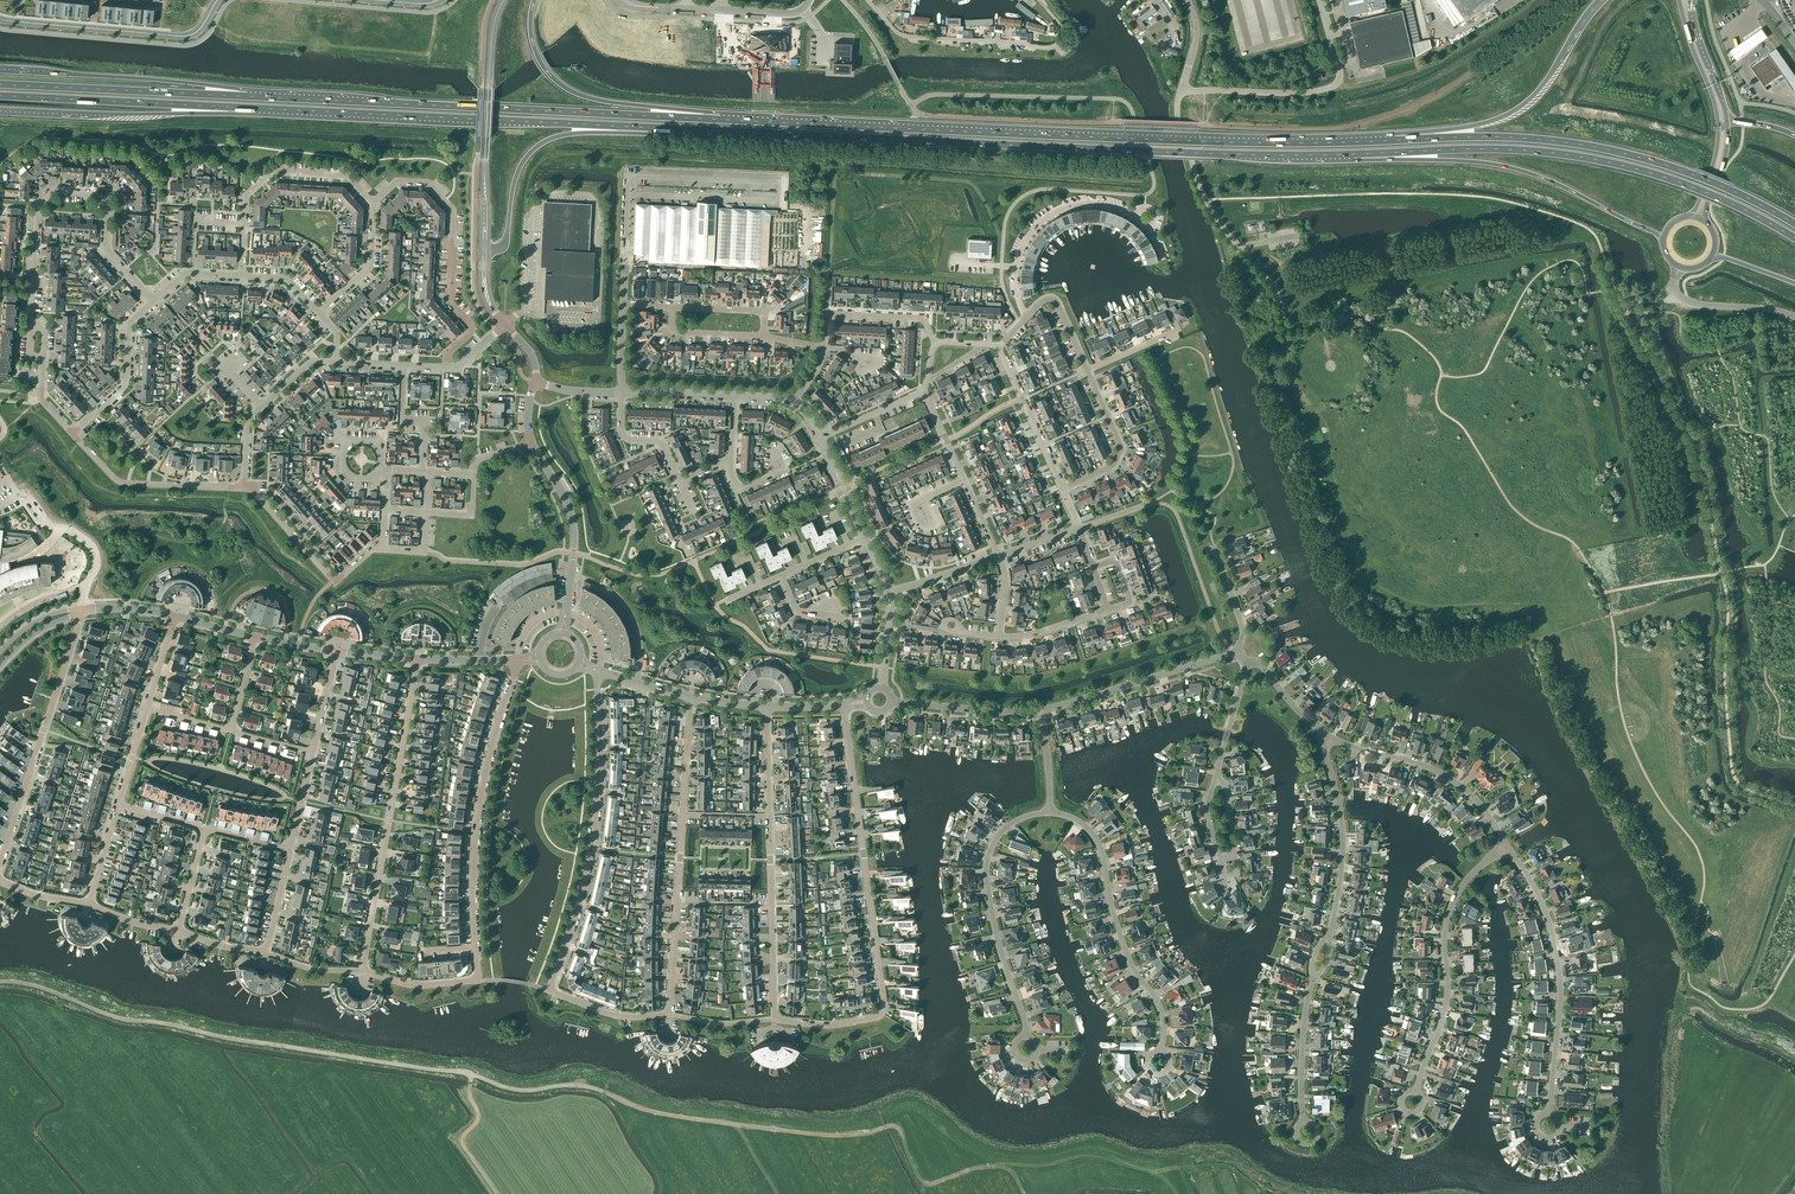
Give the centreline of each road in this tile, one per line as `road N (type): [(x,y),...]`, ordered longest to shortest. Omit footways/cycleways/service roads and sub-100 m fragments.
road 1 (unclassified): [(0,982),(39,987),(120,1018),(464,1073),(516,1090),(584,1086),(660,1113),(823,1134),(886,1126)]
road 2 (trunk): [(649,127),(1352,154)]
road 3 (trunk): [(1394,141),(1201,141),(722,119)]
road 4 (trunk): [(722,119),(247,96)]
road 5 (trunk): [(1352,154),(1494,149),(1588,158),(1692,187),(1794,238)]
road 6 (residential): [(517,660),(475,832),(479,981),(418,985),(362,972)]
road 7 (residential): [(880,1016),(842,1026),(775,1019),(767,707)]
road 8 (trunk): [(1794,224),(1696,176),(1592,146),(1492,137),(1394,141)]
road 9 (trunk): [(247,108),(649,127)]
road 10 (residential): [(616,1016),(551,985),(591,848),(598,672)]
road 11 (residential): [(616,1016),(670,1009),(692,698)]
road 12 (trunk): [(1352,154),(1512,168),(1664,239)]
road 13 (residential): [(362,972),(418,660)]
road 14 (residential): [(880,1016),(844,705)]
road 15 (residential): [(152,302),(106,249),(107,209),(99,196),(51,193),(39,205),(36,322)]
road 16 (residential): [(1159,1051),(1162,1017),(1126,950),(1101,847),(1072,818),(1050,811)]
road 17 (residential): [(1549,1114),(1559,963),(1547,911),(1507,848)]
road 18 (residential): [(1507,848),(1470,877),(1452,905),(1444,927),(1446,1006),(1415,1093)]
road 19 (residential): [(374,202),(397,181),(428,183),(453,212),(451,301),(472,332),(448,353),(448,368)]
road 20 (residential): [(1027,1037),(987,866),(1007,826),(1050,811)]
road 21 (residential): [(0,863),(83,611)]
road 22 (trunk): [(1598,0),(1530,101),(1488,124),(1394,141)]
road 23 (residential): [(1034,0),(1057,29),(1054,49),(898,34),(867,0)]
road 24 (trunk): [(722,119),(594,100),(561,85),(536,53),(534,0)]
road 25 (trunk): [(247,96),(173,81),(0,71)]
road 26 (trunk): [(0,96),(247,108)]
road 27 (trunk): [(247,96),(0,84)]
road 28 (trunk): [(0,109),(247,108)]
road 29 (unclassified): [(1181,92),(1332,87),(1340,69),(1321,0)]
road 30 (tertiary): [(217,0),(200,29),(185,36),(0,19)]
road 31 (trunk): [(489,248),(504,244),(518,172),(537,146),(562,135),(649,127)]
road 32 (residential): [(1507,848),(1470,793),(1443,775),(1326,735)]
road 33 (residential): [(1328,936),(1344,844),(1326,735)]
road 34 (unclassified): [(1235,650),(1042,710)]
road 35 (residential): [(1025,319),(1017,263),(1045,221),(1090,205),(1132,219)]
road 36 (residential): [(291,849),(266,953),(178,931)]
road 37 (unclassified): [(1181,92),(1178,120),(1211,209),(1237,244),(1267,241)]
road 38 (track): [(886,1126),(900,1130),(922,1182),(996,1164),(1015,1172),(1026,1193)]
road 39 (unclassified): [(243,486),(122,482),(74,434)]
road 40 (residential): [(382,550),(333,581),(243,486)]
road 41 (tertiary): [(566,614),(574,527),(532,443)]
road 42 (residential): [(244,224),(245,196),(274,171),(346,175),(374,202)]
road 43 (unclassified): [(810,0),(788,14),(649,7)]
road 44 (residential): [(74,434),(122,388),(130,322),(152,302)]
road 45 (residential): [(1087,371),(1121,446),(1113,467),(1062,491)]
road 46 (residential): [(998,346),(1062,491)]
road 47 (unclassified): [(1042,710),(892,701)]
road 48 (residential): [(1314,978),(1302,1037),(1303,1123)]
road 49 (primary): [(1678,0),(1718,132)]
road 50 (residential): [(319,314),(370,264),(374,202)]
road 51 (residential): [(421,472),(423,421),(403,420),(405,366)]
road 52 (residential): [(1214,780),(1247,660)]
road 53 (residential): [(679,480),(663,444),(625,437),(622,393)]
road 54 (residential): [(935,344),(919,319),(827,314)]
road 55 (primary): [(1727,123),(1692,9)]
road 56 (unclassified): [(1678,294),(1702,305),(1794,317)]

